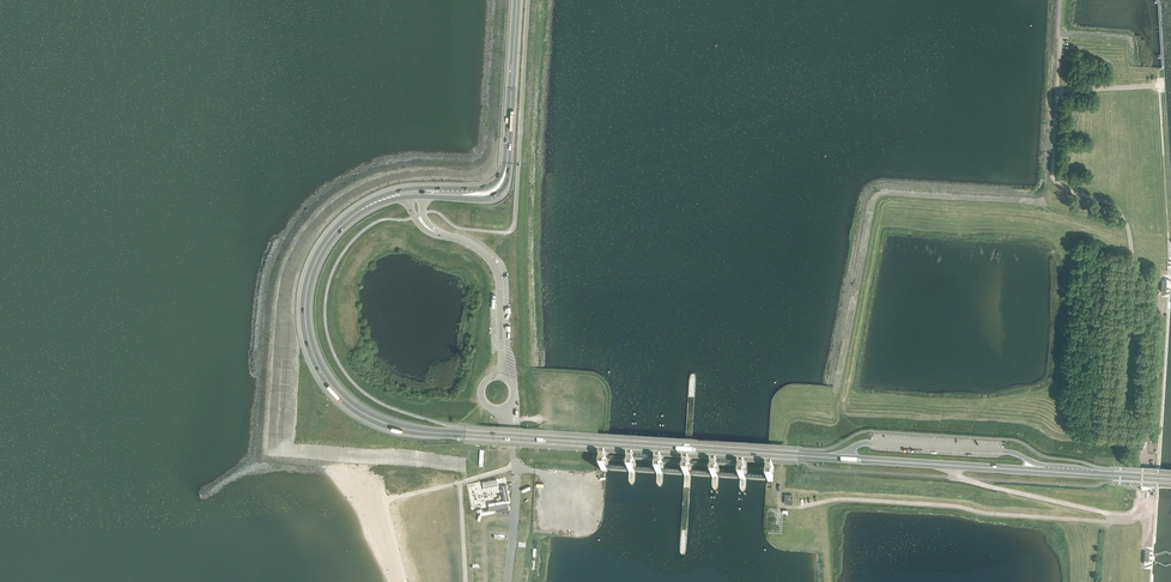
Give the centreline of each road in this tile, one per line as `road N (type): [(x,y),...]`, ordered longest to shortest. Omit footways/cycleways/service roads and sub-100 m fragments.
road 1 (primary): [(847,459),(426,433),(360,412),(318,365),(305,321),(307,287),(340,226),(369,205),(407,193)]
road 2 (primary): [(1045,472),(847,459)]
road 3 (unclassified): [(499,376),(496,270),(470,243),(422,223)]
road 4 (trunk): [(507,153),(517,0)]
road 5 (primary): [(1170,480),(1045,472)]

